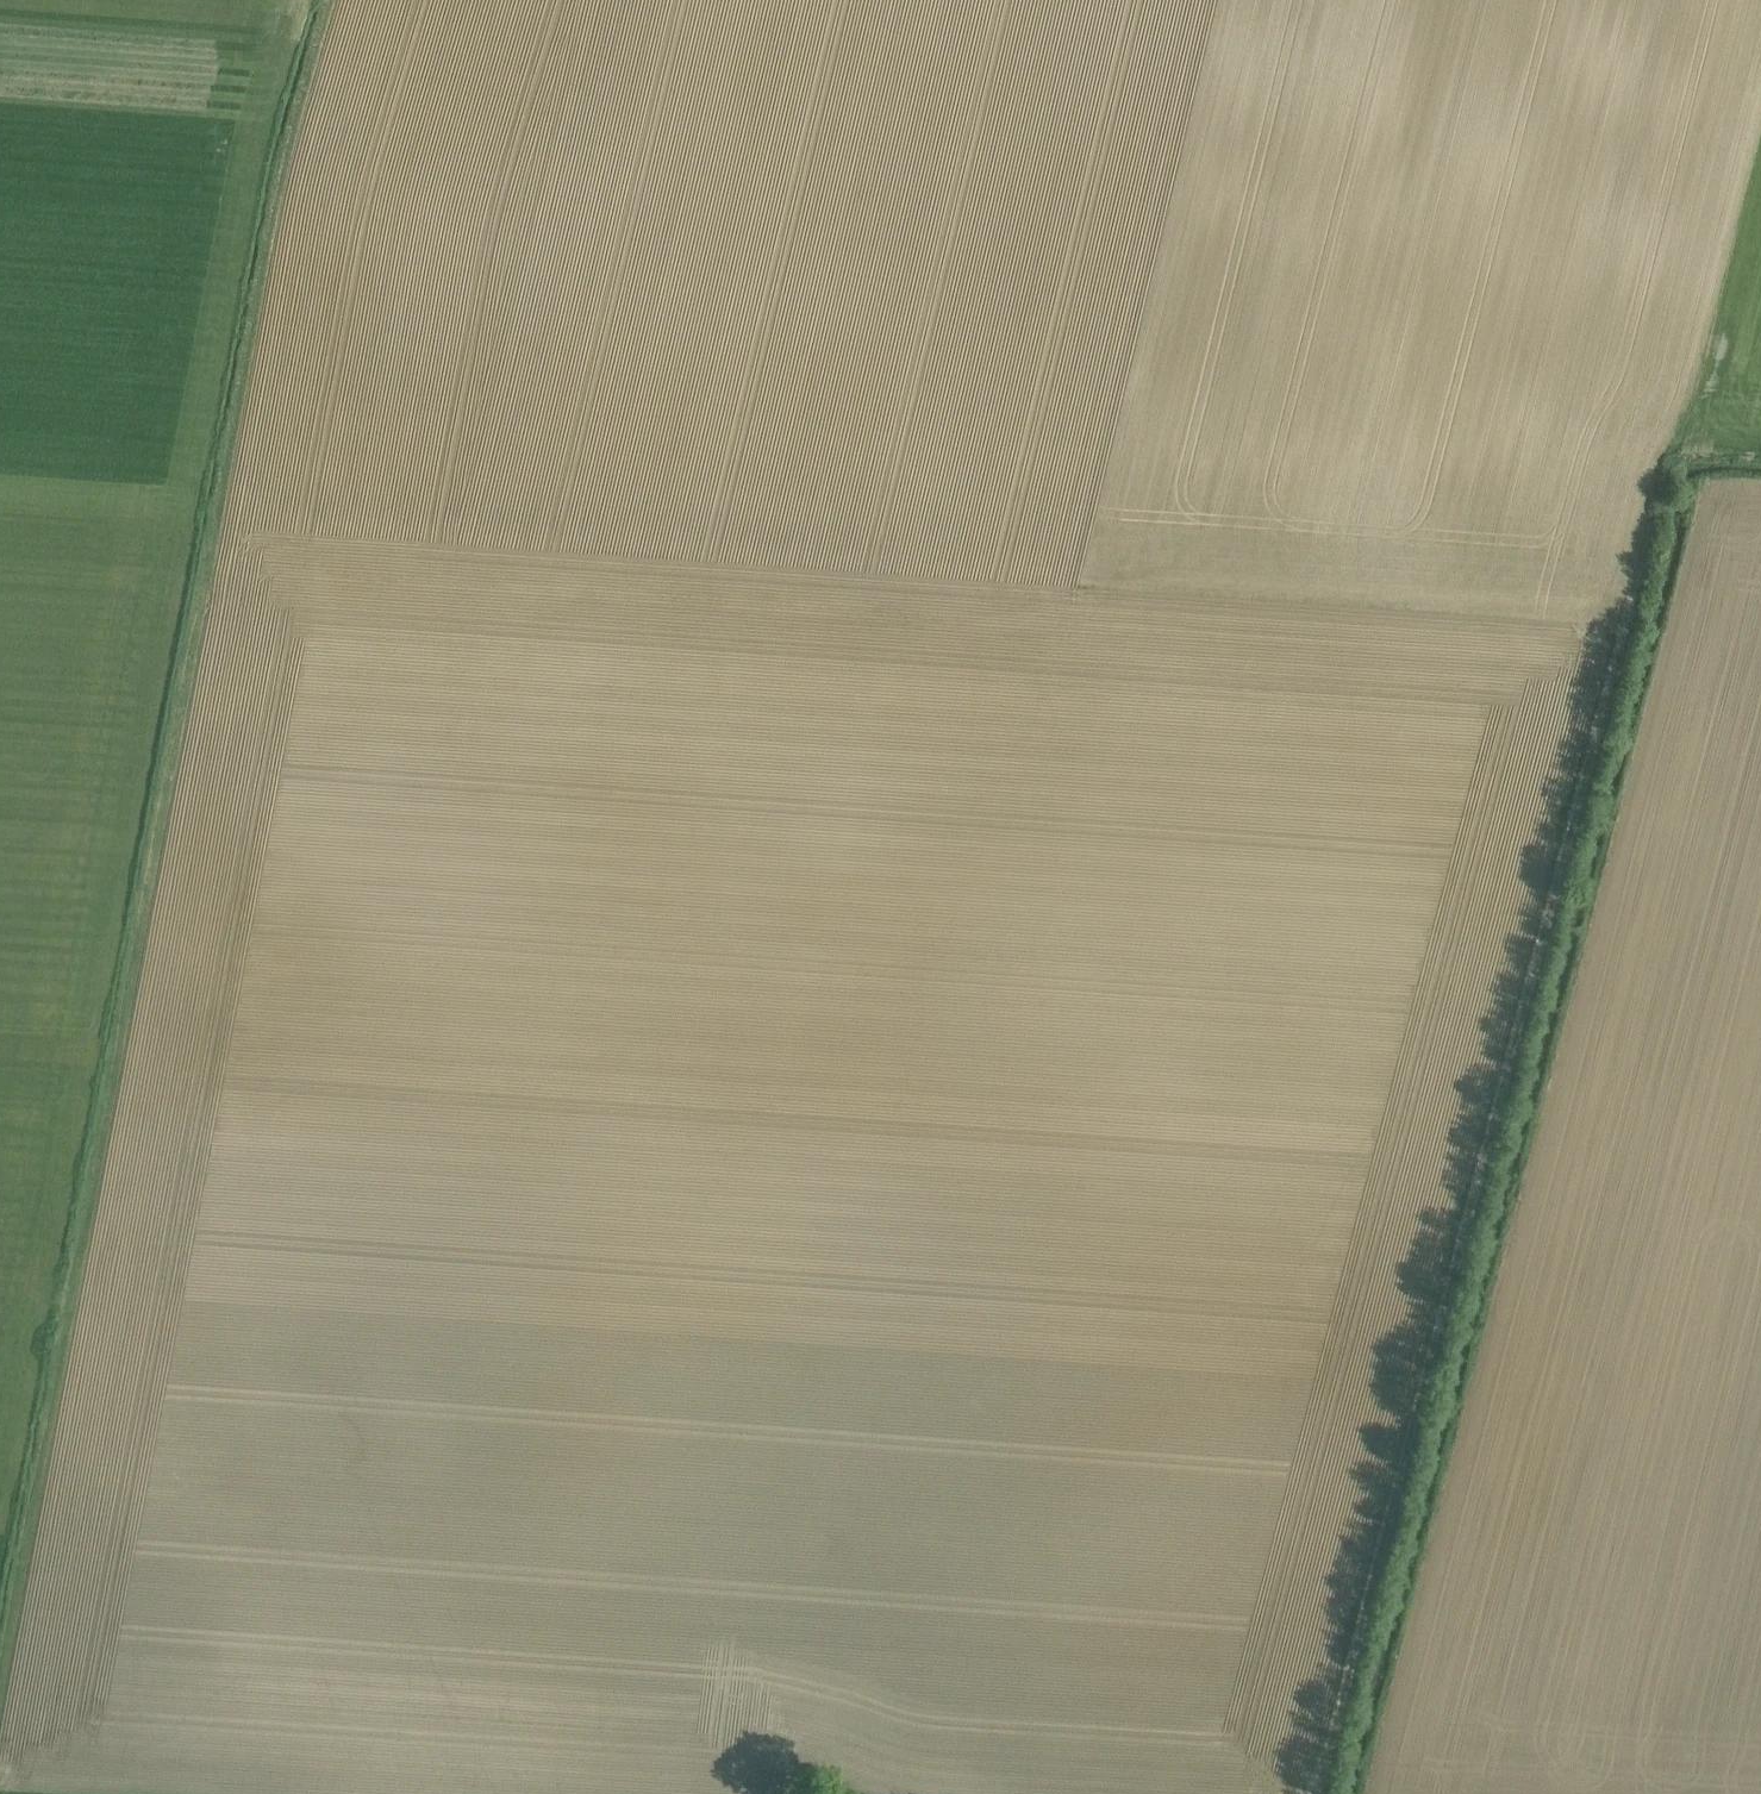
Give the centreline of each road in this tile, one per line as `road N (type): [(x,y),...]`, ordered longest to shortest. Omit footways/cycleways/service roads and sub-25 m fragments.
road 1 (track): [(1316,1793),(1656,506)]

